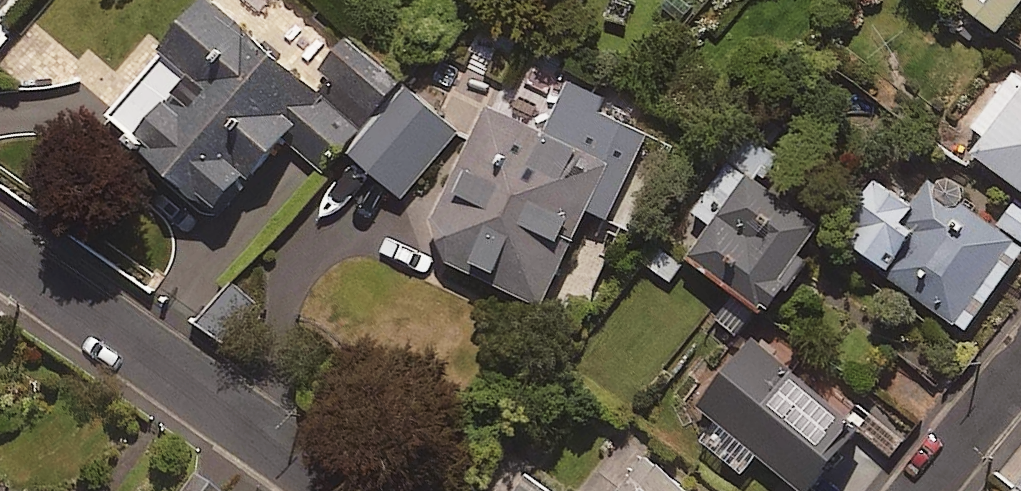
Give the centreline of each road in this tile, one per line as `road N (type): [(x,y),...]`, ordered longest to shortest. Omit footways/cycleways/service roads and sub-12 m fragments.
road 1 (residential): [(0,257),(333,490)]
road 2 (residential): [(1020,370),(925,490)]

